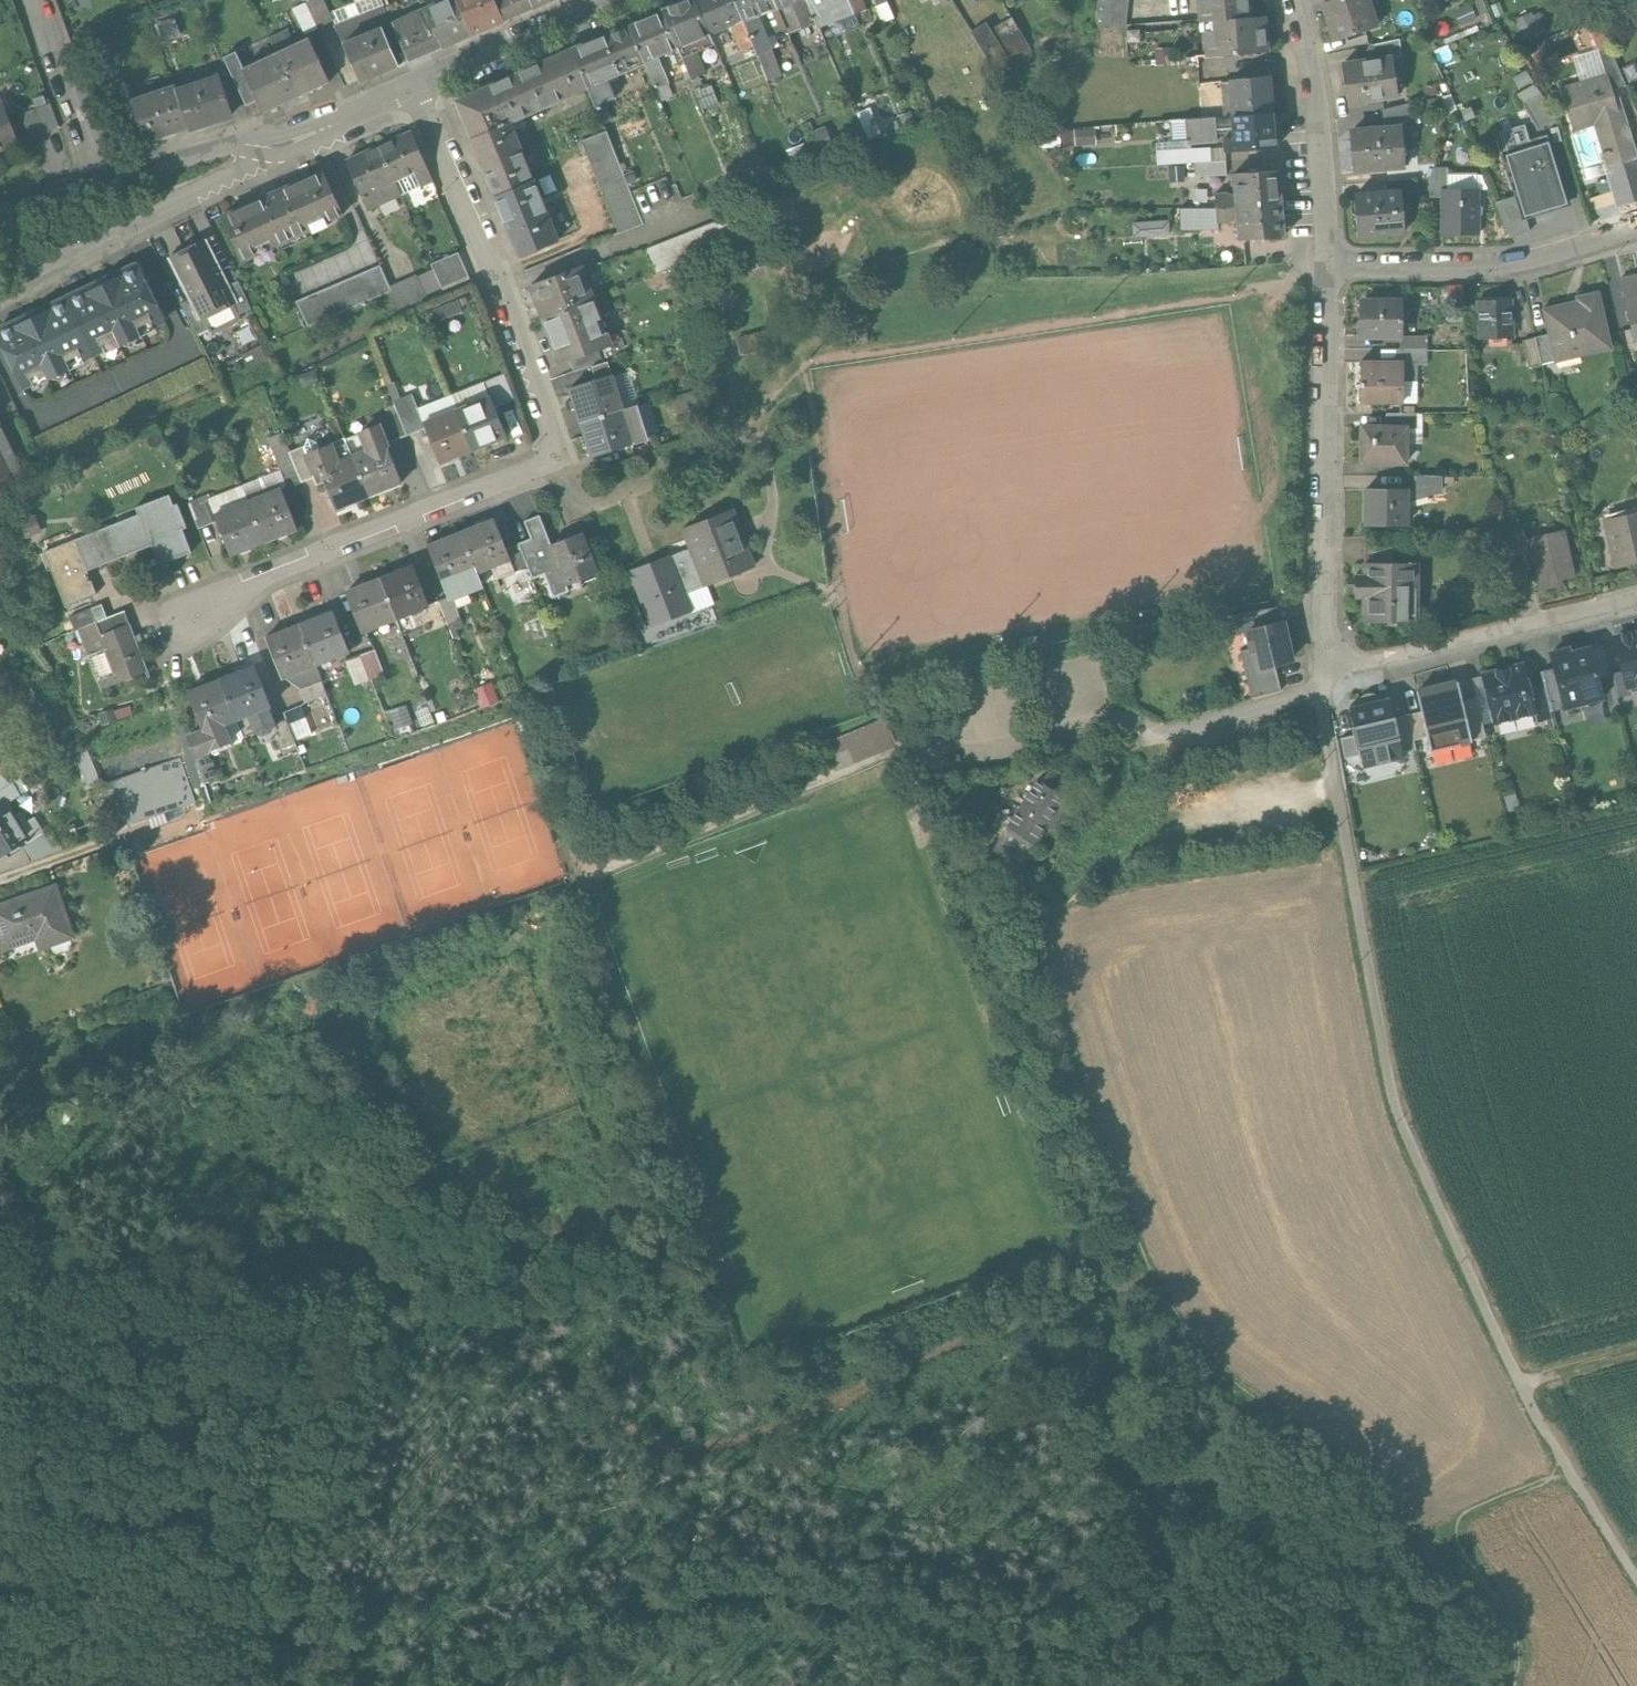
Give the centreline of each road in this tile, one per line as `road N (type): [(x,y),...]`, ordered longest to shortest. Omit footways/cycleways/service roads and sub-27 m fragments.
road 1 (residential): [(414,91),(559,451),(543,467),(185,619)]
road 2 (residential): [(1330,256),(1327,678)]
road 3 (residential): [(305,142),(0,294)]
road 4 (residential): [(1636,604),(1327,678)]
road 5 (residential): [(1636,225),(1547,251),(1491,257),(1330,256)]
road 6 (residential): [(1294,0),(1318,80),(1330,256)]
road 7 (residential): [(620,0),(414,91)]
road 8 (residential): [(98,185),(241,149),(305,142)]
road 9 (residential): [(36,0),(98,185)]
road 10 (residential): [(414,91),(305,142)]

